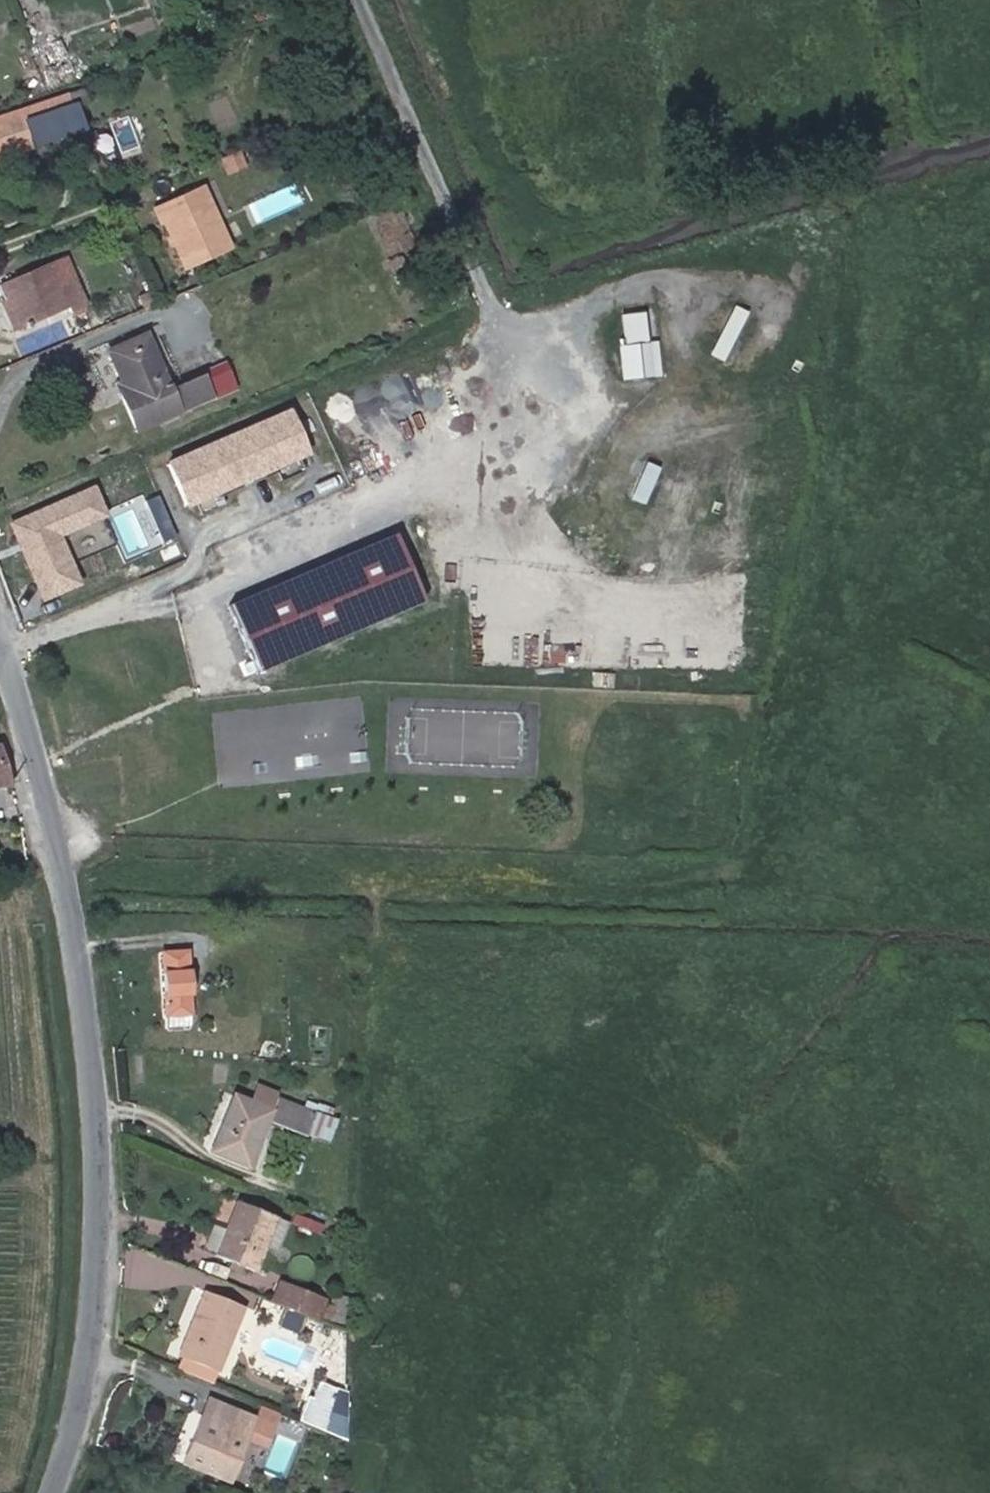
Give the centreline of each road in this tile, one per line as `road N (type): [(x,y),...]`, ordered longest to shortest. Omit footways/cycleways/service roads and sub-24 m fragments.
road 1 (residential): [(0,636),(49,817),(84,1003),(97,1163),(85,1376),(52,1492)]

